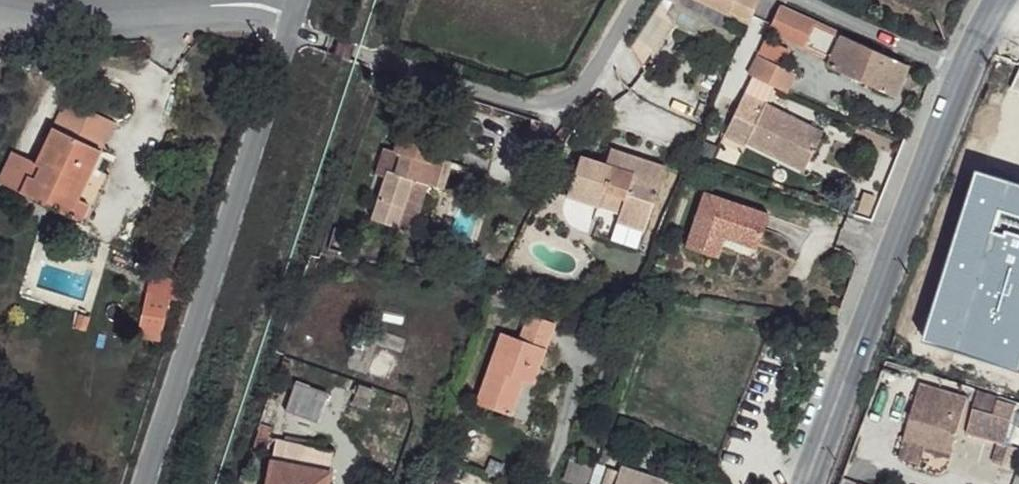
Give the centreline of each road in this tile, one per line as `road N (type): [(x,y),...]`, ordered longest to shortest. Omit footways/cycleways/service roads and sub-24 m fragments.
road 1 (tertiary): [(286,27),(143,483)]
road 2 (primary): [(816,483),(970,75)]
road 3 (tertiary): [(639,0),(589,82),(547,106),(286,27)]
road 4 (tertiary): [(0,3),(28,11),(250,14),(286,27)]
road 5 (tertiary): [(970,75),(798,0)]

